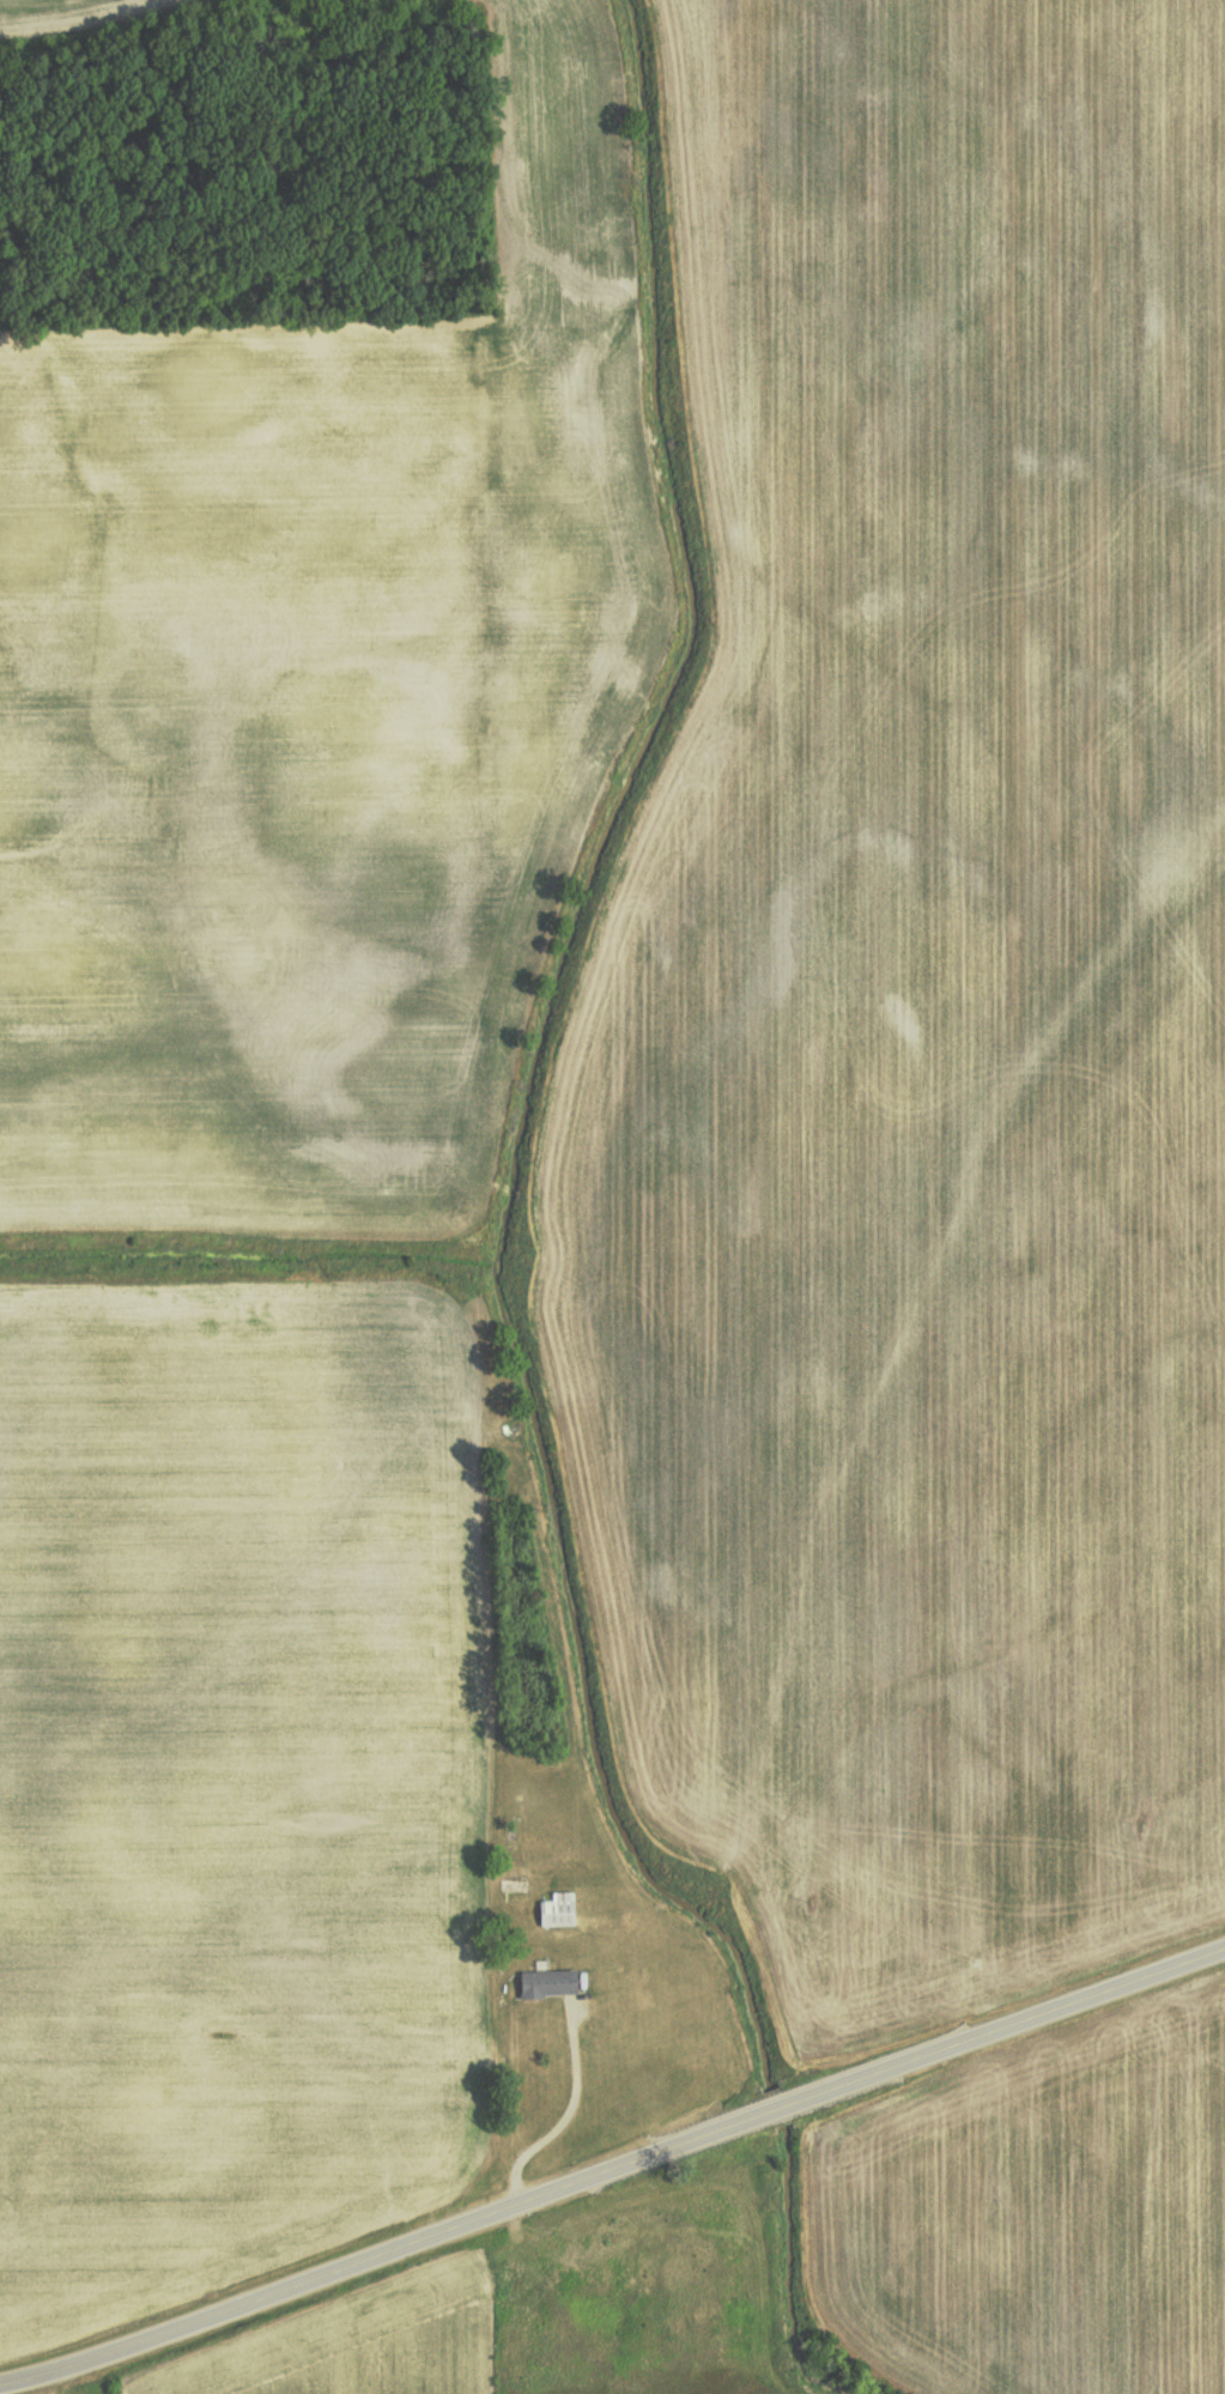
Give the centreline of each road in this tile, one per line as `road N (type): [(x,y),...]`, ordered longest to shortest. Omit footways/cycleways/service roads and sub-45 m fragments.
road 1 (secondary): [(0,2385),(1224,1958)]

